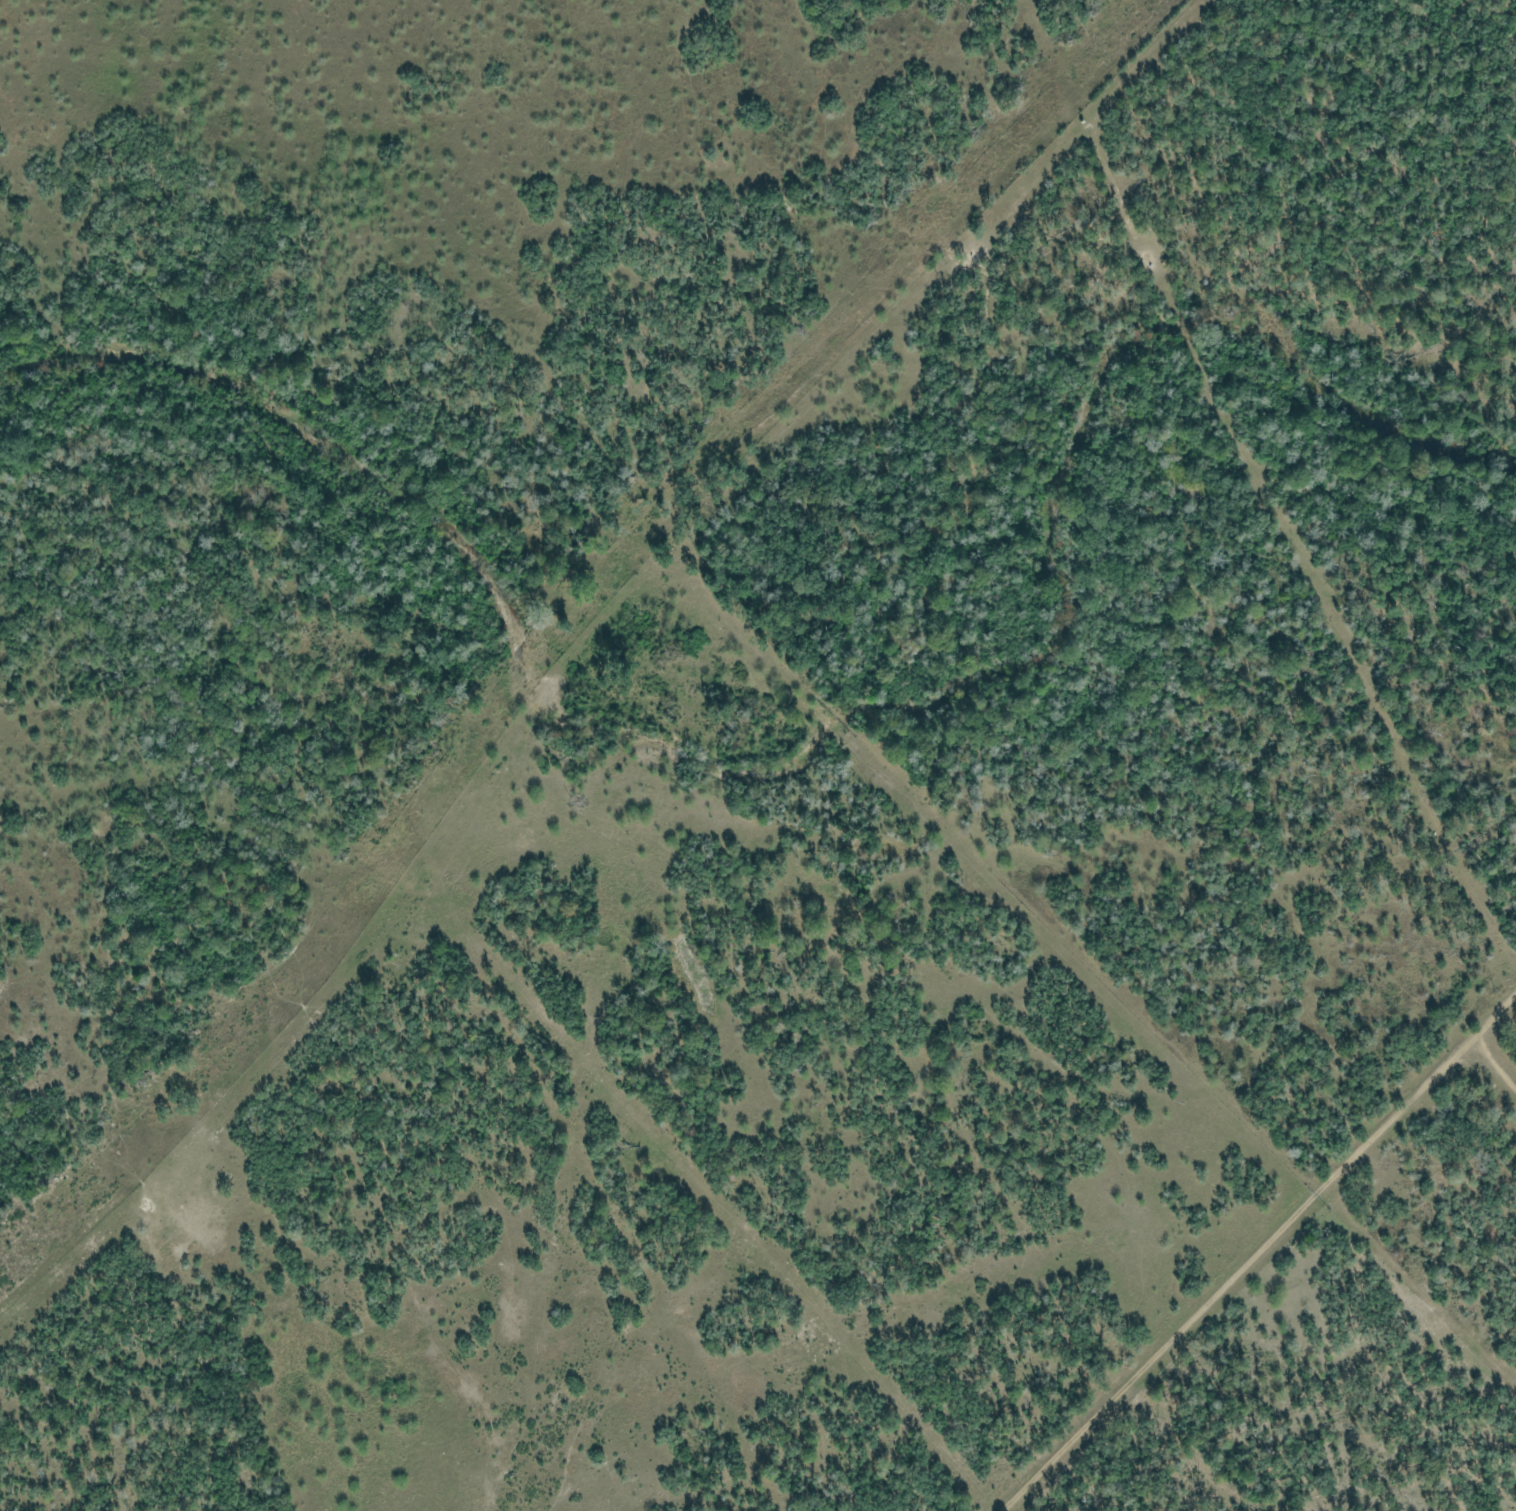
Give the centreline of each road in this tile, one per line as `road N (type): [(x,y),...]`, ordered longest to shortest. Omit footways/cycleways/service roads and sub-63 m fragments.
road 1 (track): [(1515,1066),(1441,1090),(1080,1510)]

